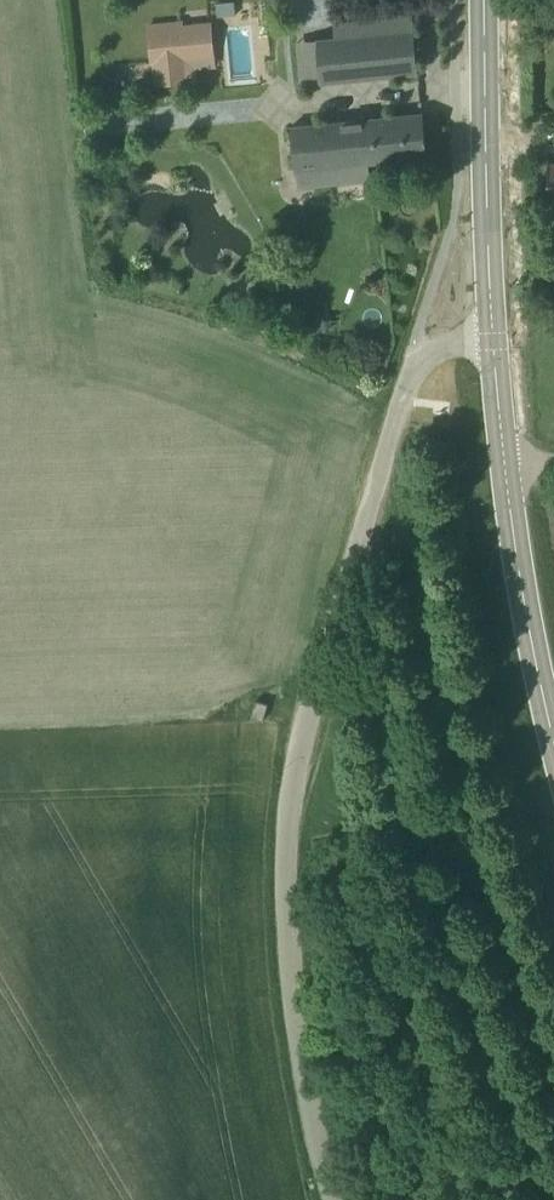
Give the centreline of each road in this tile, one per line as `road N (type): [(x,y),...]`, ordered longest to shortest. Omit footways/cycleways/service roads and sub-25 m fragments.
road 1 (unclassified): [(339,1199),(298,1002),(300,792),(416,370),(456,346),(494,343)]
road 2 (secondary): [(494,343),(485,0)]
road 3 (secondary): [(553,730),(504,465)]
road 4 (secondary): [(504,465),(494,343)]

